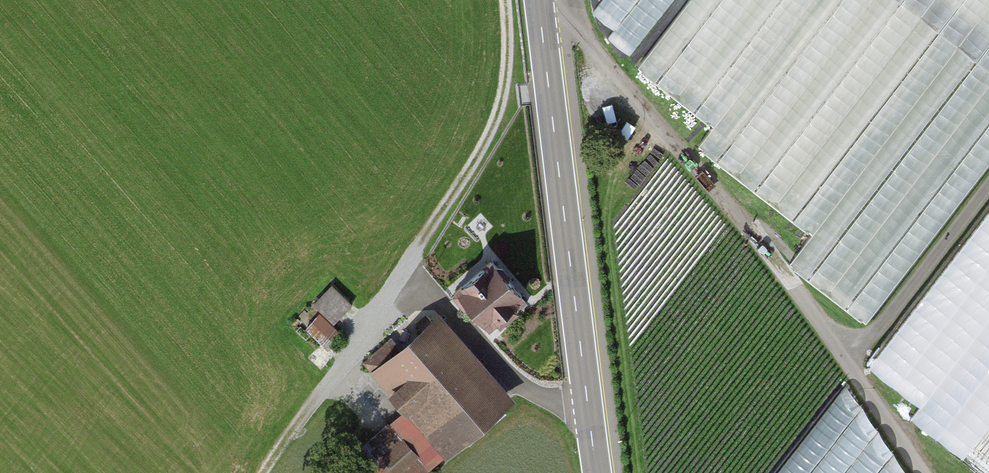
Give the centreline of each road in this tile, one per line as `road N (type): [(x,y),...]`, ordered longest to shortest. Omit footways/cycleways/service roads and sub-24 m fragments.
road 1 (secondary): [(538,0),(597,472)]
road 2 (track): [(660,125),(606,189),(635,472)]
road 3 (track): [(507,0),(509,68),(497,127),(405,289)]

